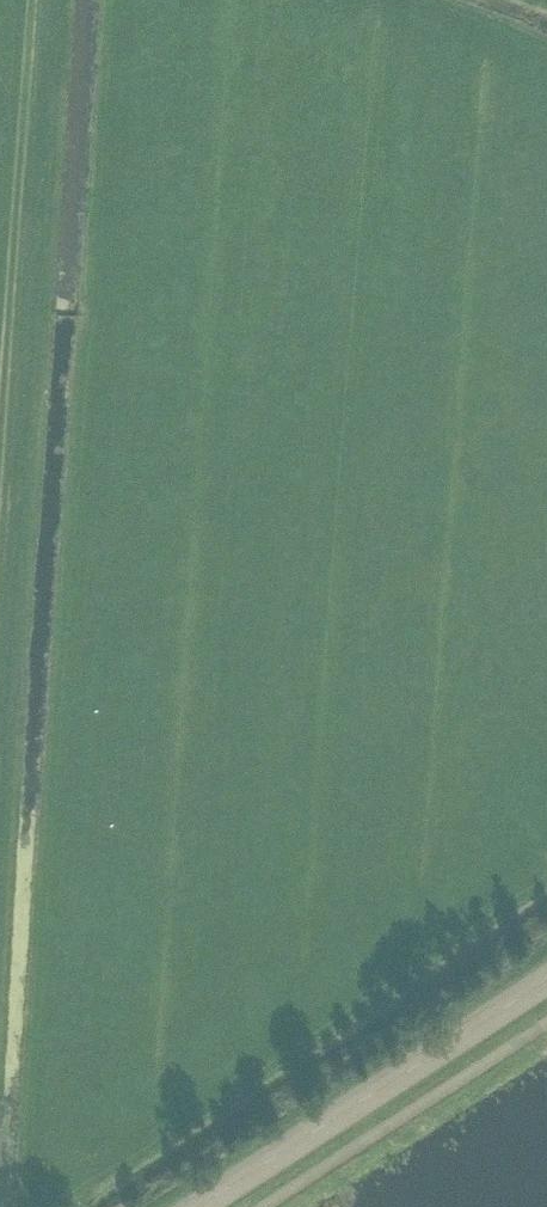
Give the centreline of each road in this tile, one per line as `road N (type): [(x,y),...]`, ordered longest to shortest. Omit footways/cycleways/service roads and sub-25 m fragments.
road 1 (secondary): [(198,1206),(546,980)]

